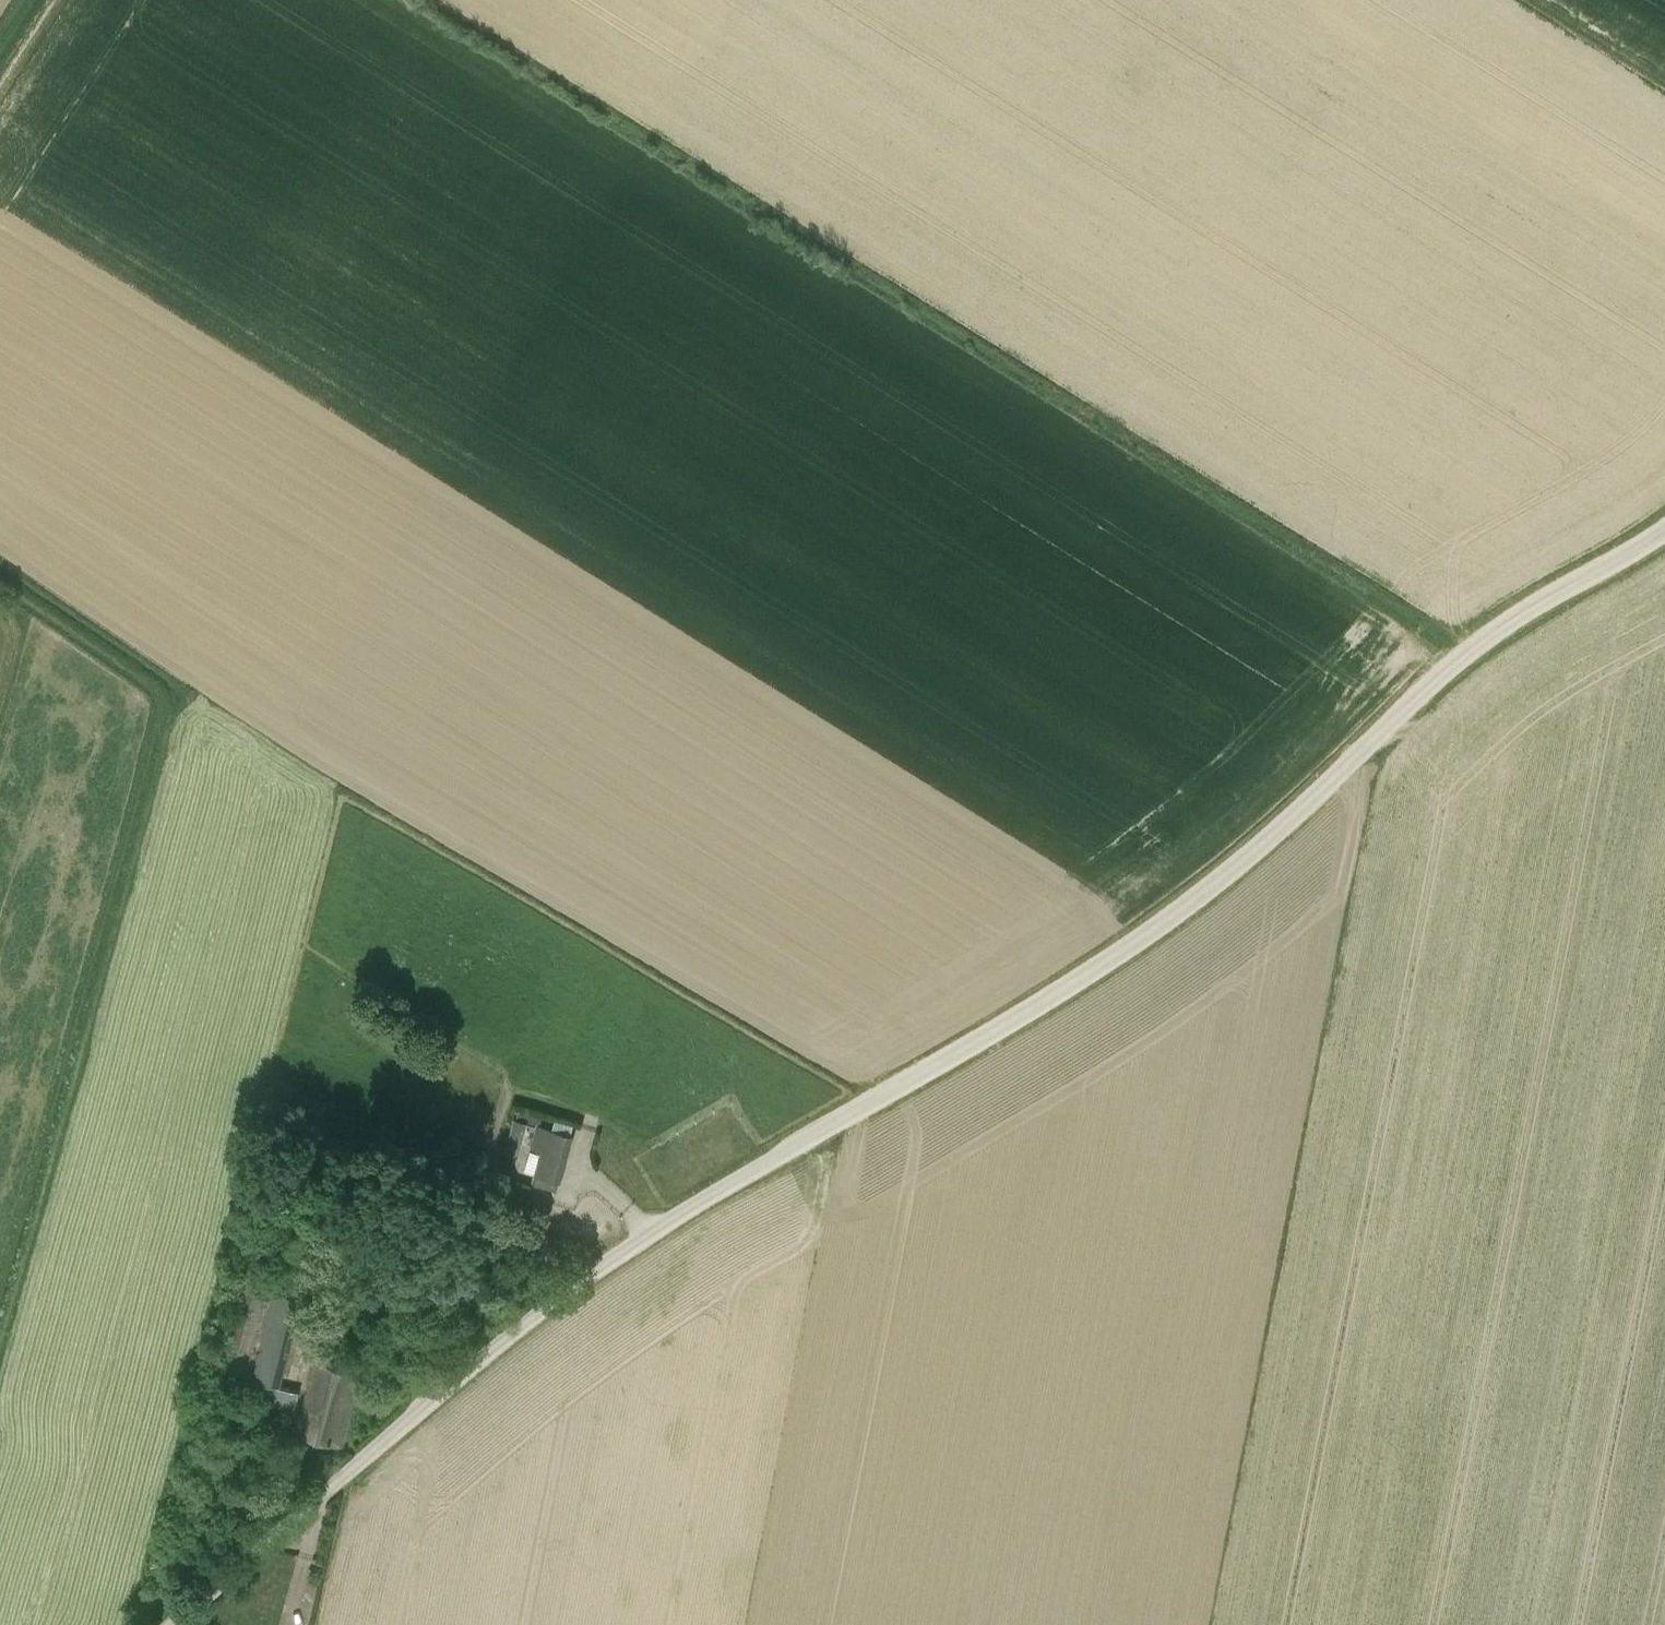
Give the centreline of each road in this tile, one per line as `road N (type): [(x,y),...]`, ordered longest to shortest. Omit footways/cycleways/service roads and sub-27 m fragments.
road 1 (unclassified): [(180,1624),(469,1367),(648,1230),(1098,973),(1192,905),(1472,645),(1664,528)]

